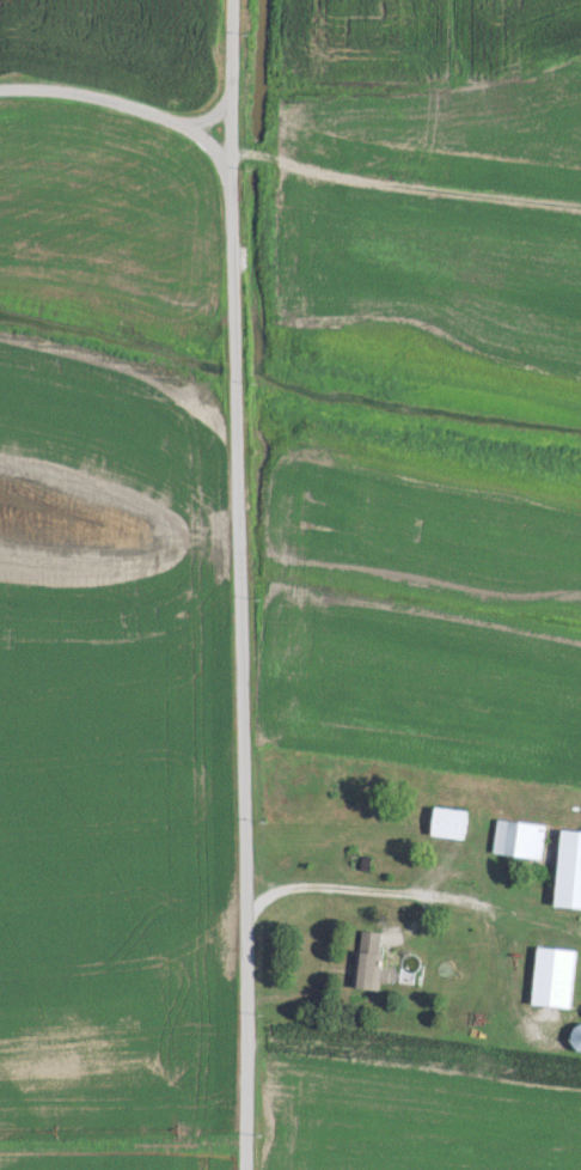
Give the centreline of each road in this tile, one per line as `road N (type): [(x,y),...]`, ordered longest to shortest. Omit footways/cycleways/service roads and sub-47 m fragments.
road 1 (residential): [(231,0),(243,1169)]
road 2 (residential): [(0,87),(116,99),(183,122),(218,152),(231,176)]

